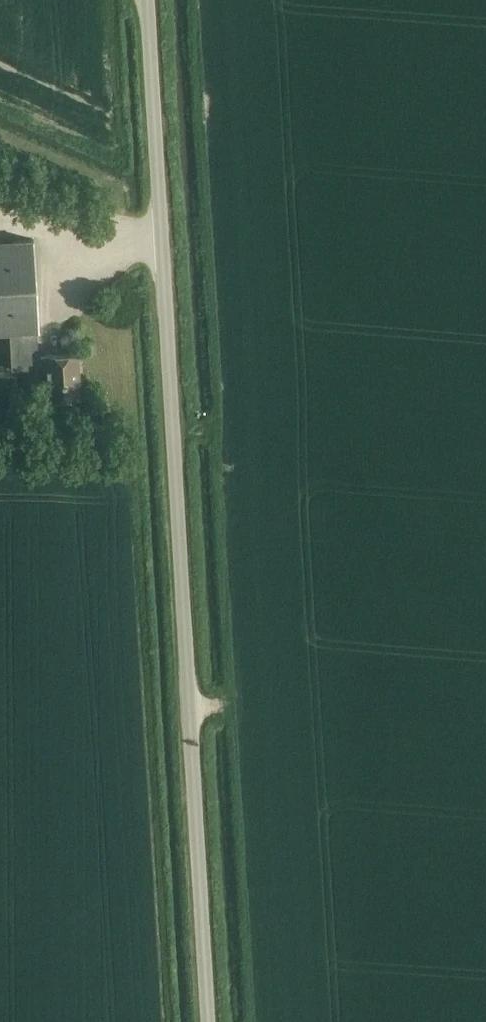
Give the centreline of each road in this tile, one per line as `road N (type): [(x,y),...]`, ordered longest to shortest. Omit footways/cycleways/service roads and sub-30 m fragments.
road 1 (unclassified): [(161,240),(206,1021)]
road 2 (unclassified): [(161,240),(145,0)]

